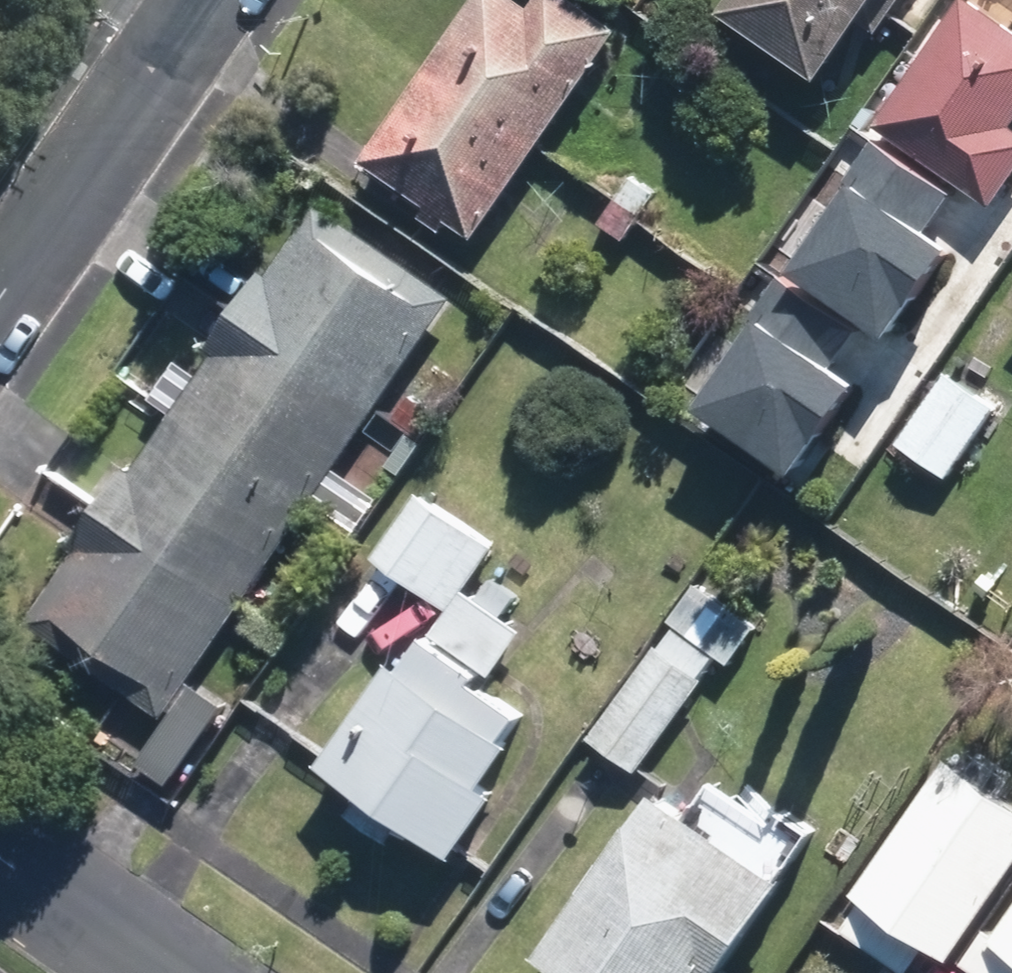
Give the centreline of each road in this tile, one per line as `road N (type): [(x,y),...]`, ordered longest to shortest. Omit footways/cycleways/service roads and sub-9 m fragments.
road 1 (residential): [(0,292),(210,0)]
road 2 (residential): [(170,972),(0,856)]

